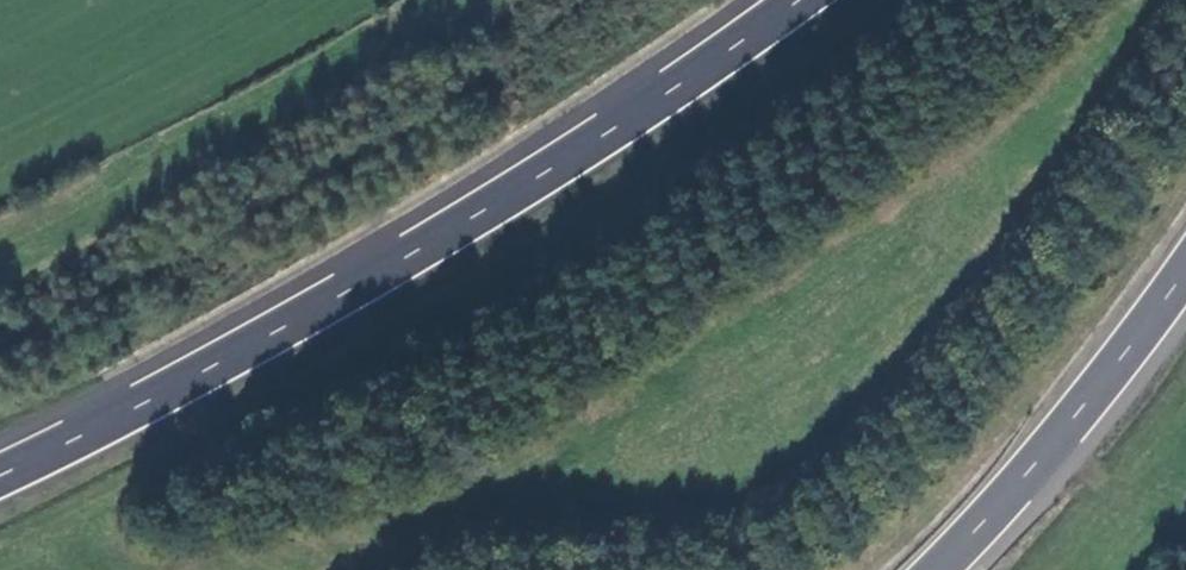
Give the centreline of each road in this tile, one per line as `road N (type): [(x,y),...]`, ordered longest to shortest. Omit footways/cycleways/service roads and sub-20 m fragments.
road 1 (motorway): [(812,0),(399,271),(0,482)]
road 2 (motorway): [(939,569),(1008,503),(1185,283)]

